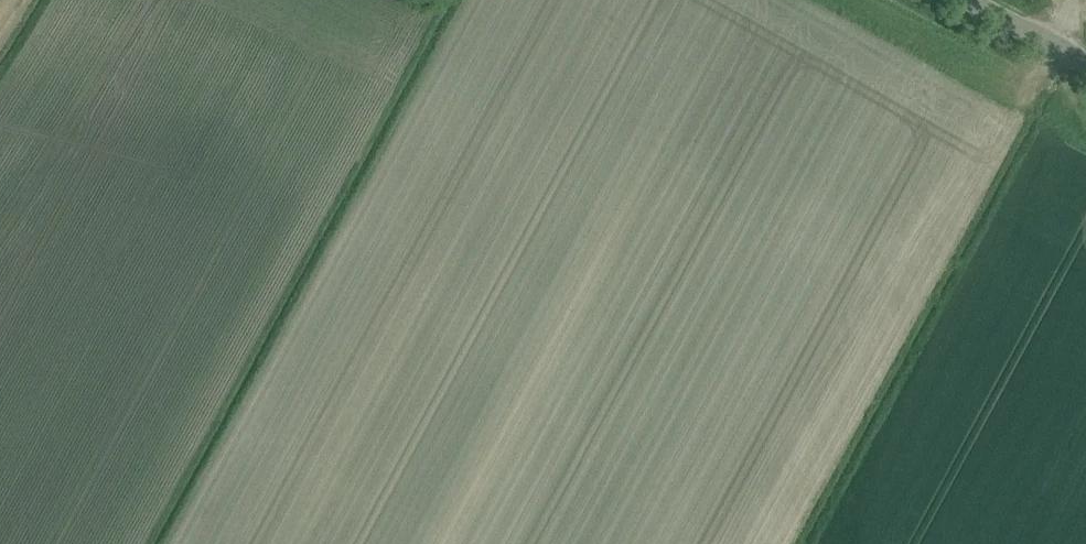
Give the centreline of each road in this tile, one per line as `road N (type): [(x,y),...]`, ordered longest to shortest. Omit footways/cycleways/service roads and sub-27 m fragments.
road 1 (unclassified): [(1085,62),(971,0)]

